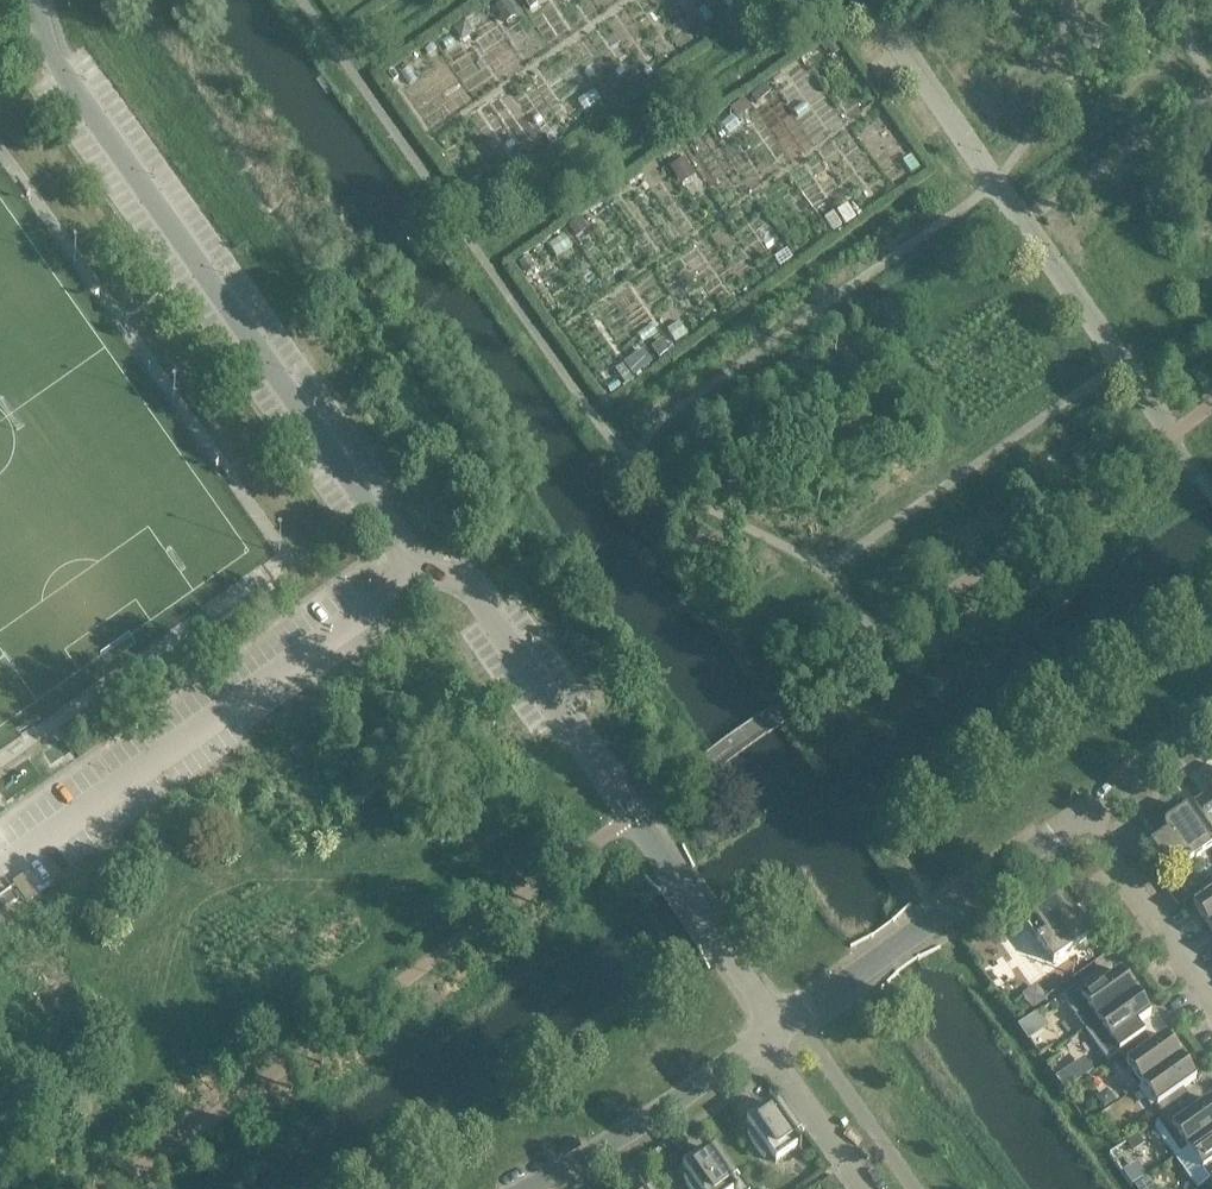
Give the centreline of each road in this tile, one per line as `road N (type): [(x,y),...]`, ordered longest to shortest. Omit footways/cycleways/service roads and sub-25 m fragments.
road 1 (residential): [(764,1037),(733,951),(474,595),(461,583),(409,574)]
road 2 (residential): [(764,1037),(1078,816)]
road 3 (residential): [(539,1188),(764,1037)]
road 4 (residential): [(1211,1005),(1078,816)]
road 5 (residential): [(864,1188),(764,1037)]
road 6 (residential): [(1078,816),(1211,709)]

